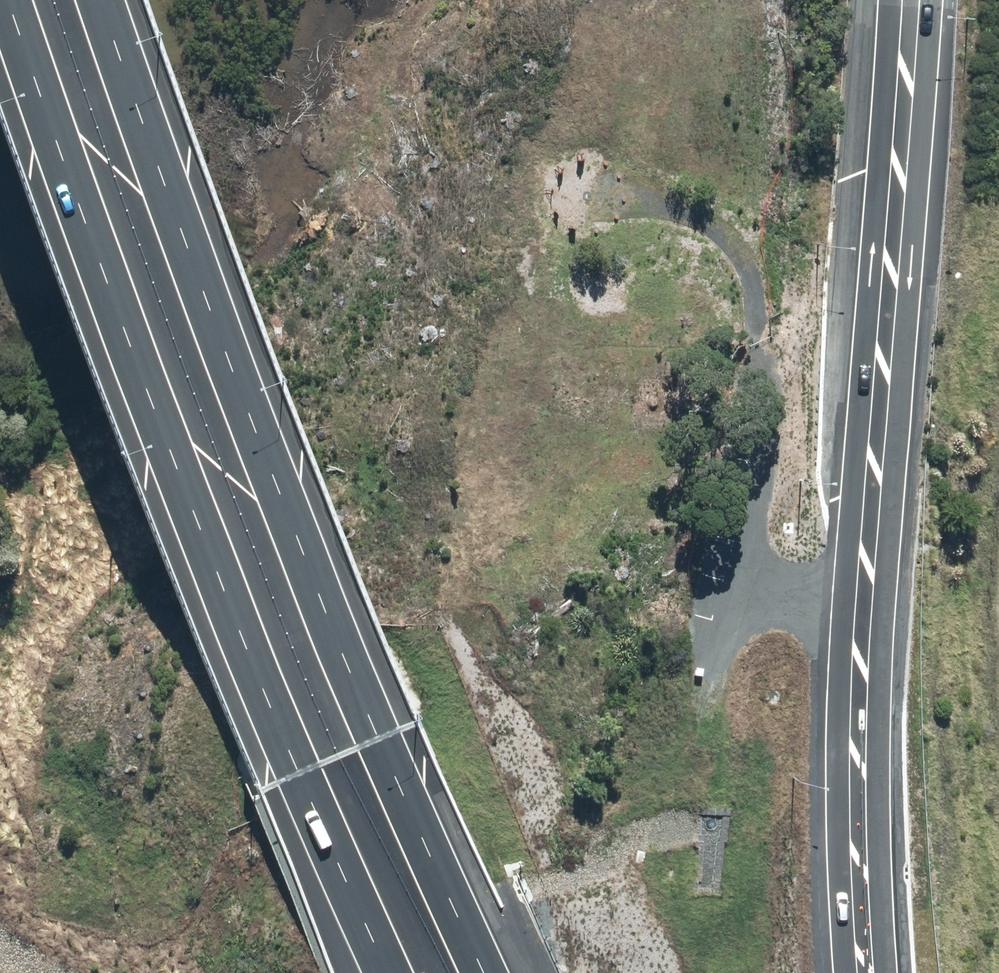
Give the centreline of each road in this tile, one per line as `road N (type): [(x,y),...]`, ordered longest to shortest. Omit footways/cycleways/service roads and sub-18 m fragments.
road 1 (motorway): [(98,0),(367,740),(481,972)]
road 2 (motorway): [(386,972),(292,776),(122,333),(10,0)]
road 3 (primary): [(926,0),(872,768),(875,972)]
road 4 (primary): [(823,972),(874,0)]

